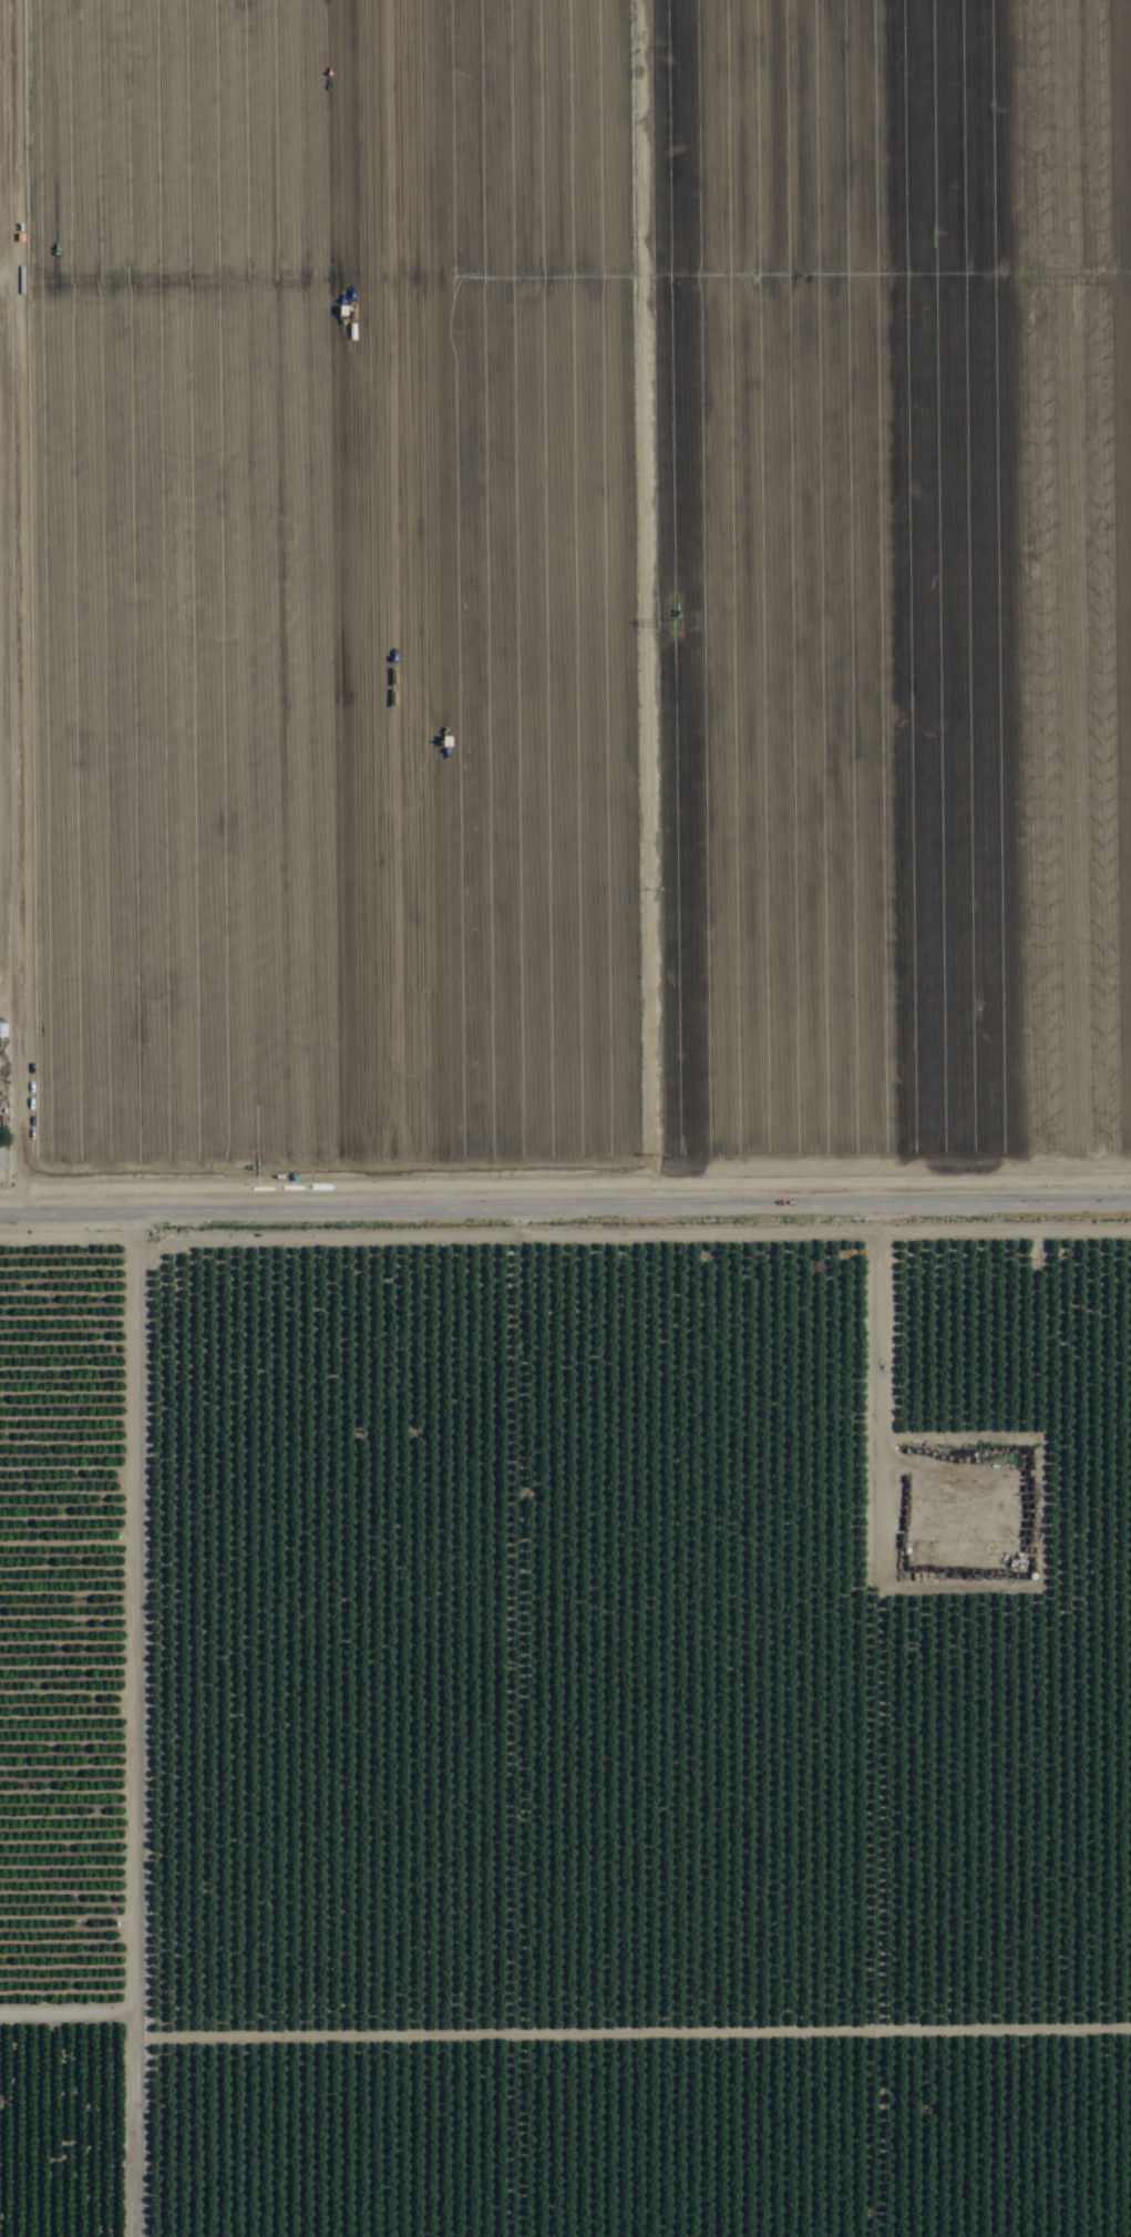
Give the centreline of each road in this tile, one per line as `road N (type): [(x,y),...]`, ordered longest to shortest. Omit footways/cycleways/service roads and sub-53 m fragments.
road 1 (residential): [(1130,1205),(0,1217)]

